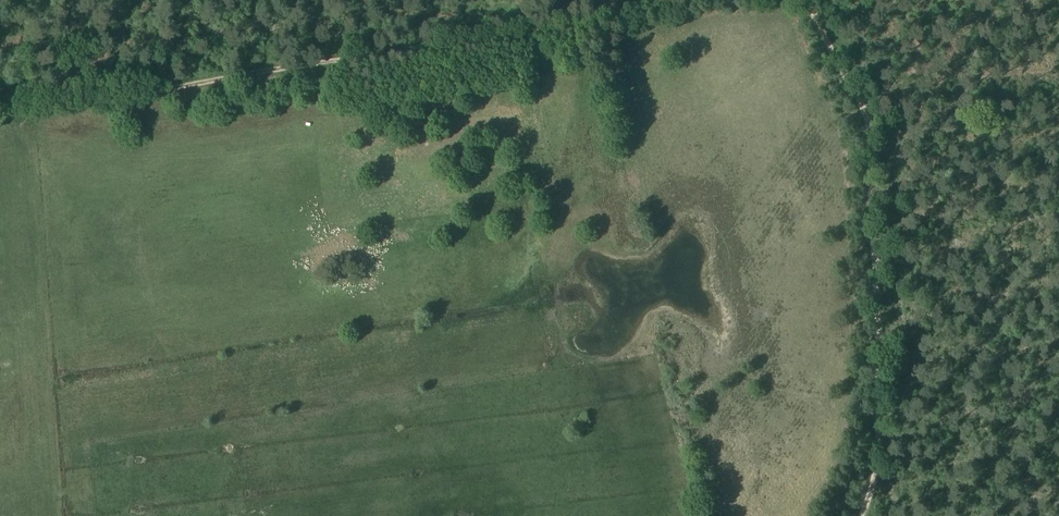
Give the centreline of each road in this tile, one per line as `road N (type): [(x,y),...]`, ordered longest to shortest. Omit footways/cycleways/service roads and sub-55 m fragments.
road 1 (track): [(744,0),(0,115)]
road 2 (track): [(807,0),(869,120),(878,457),(862,515)]

